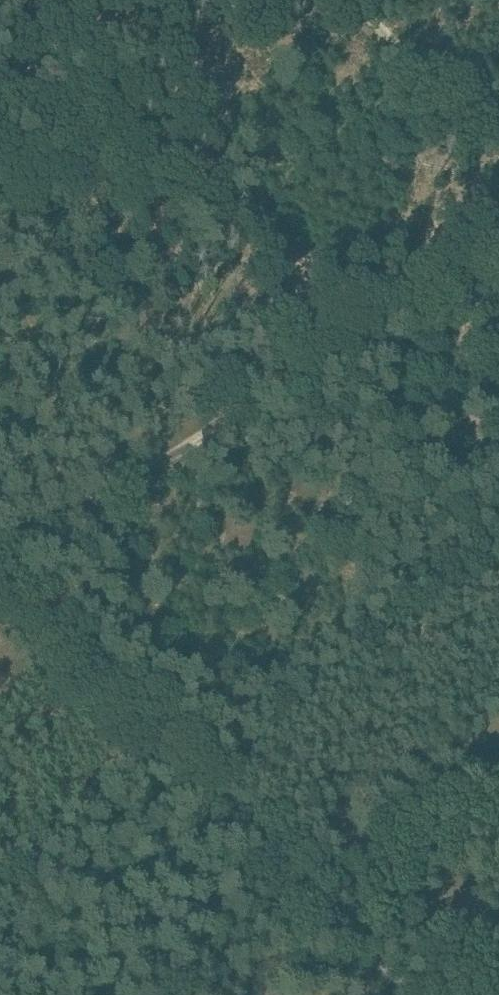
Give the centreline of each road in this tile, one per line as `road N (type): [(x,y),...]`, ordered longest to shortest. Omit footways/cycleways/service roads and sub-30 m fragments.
road 1 (track): [(498,224),(129,472),(0,573)]
road 2 (track): [(481,131),(358,0)]
road 3 (track): [(313,887),(414,994)]

